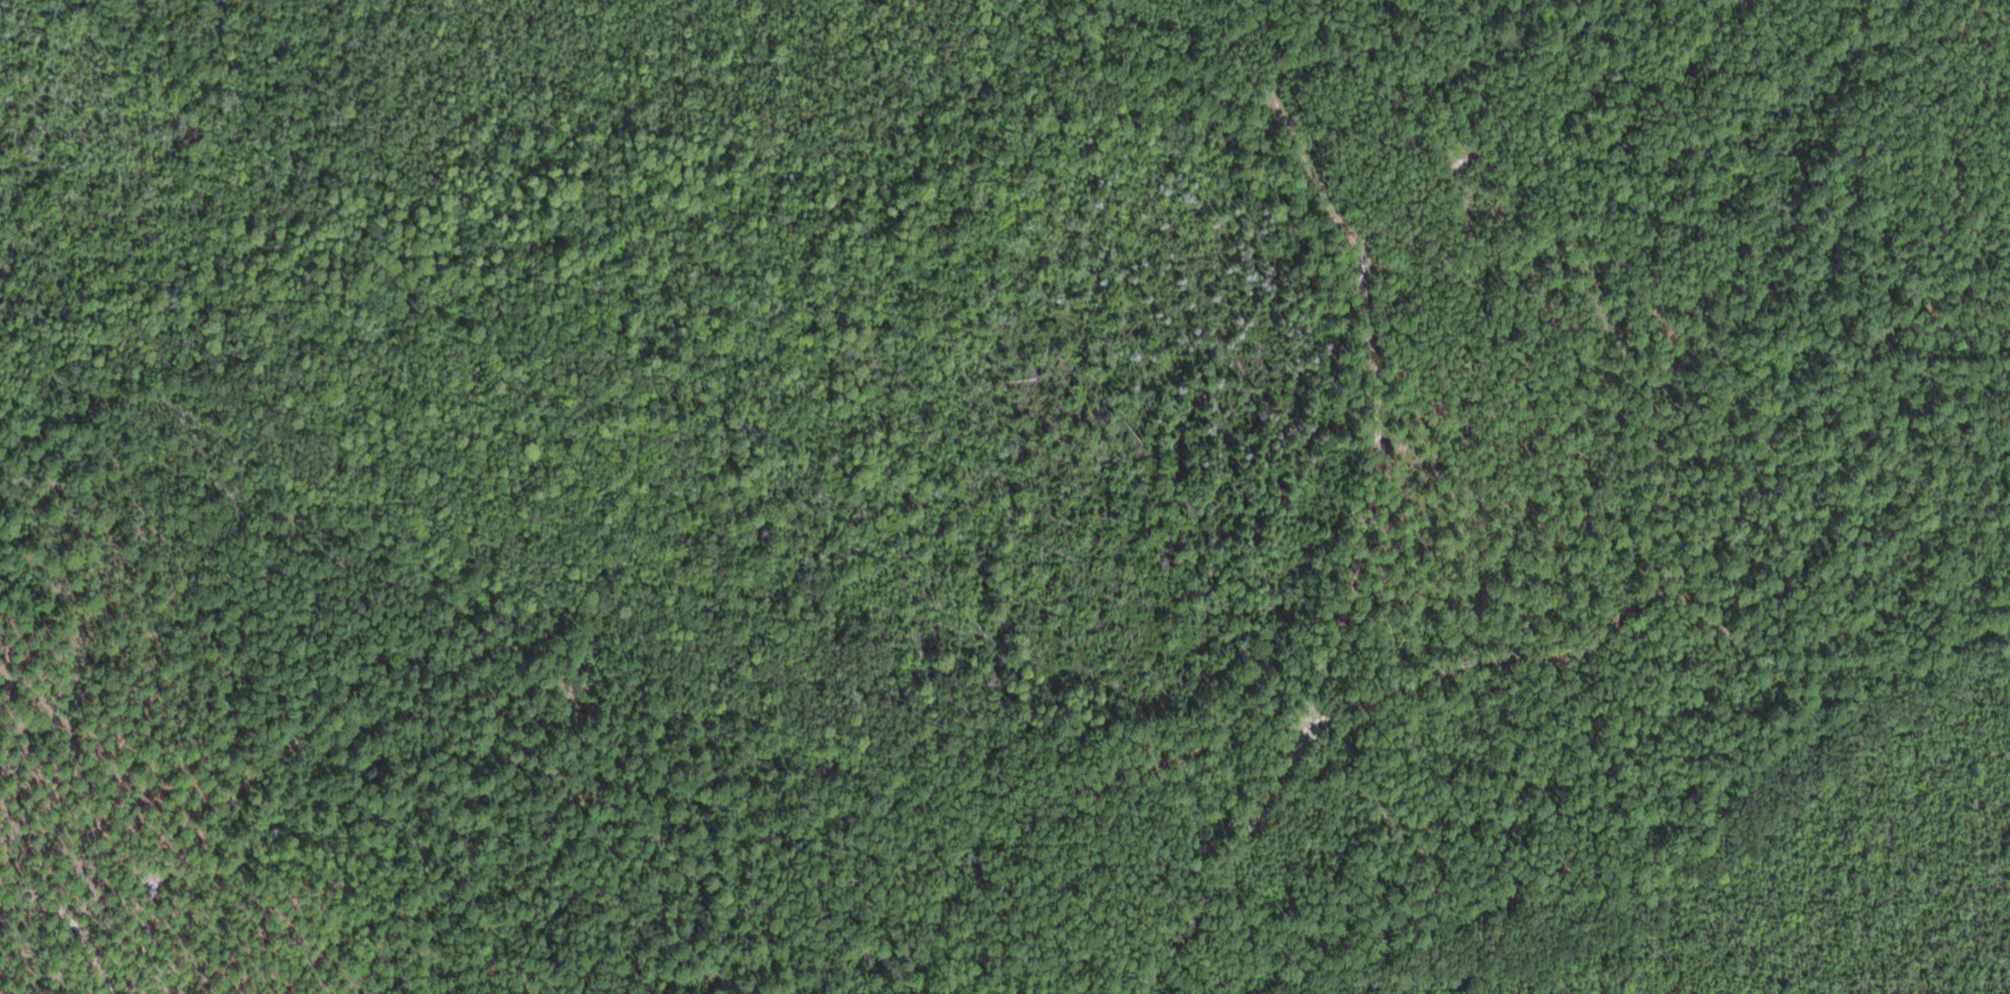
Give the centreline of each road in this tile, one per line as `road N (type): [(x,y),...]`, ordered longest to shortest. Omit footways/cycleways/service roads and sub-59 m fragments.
road 1 (residential): [(1097,993),(1245,826),(1255,785),(1316,697),(1356,577),(1357,274),(1273,95),(1307,0)]
road 2 (residential): [(1316,697),(1423,657),(1559,636),(1692,524),(2009,193)]

